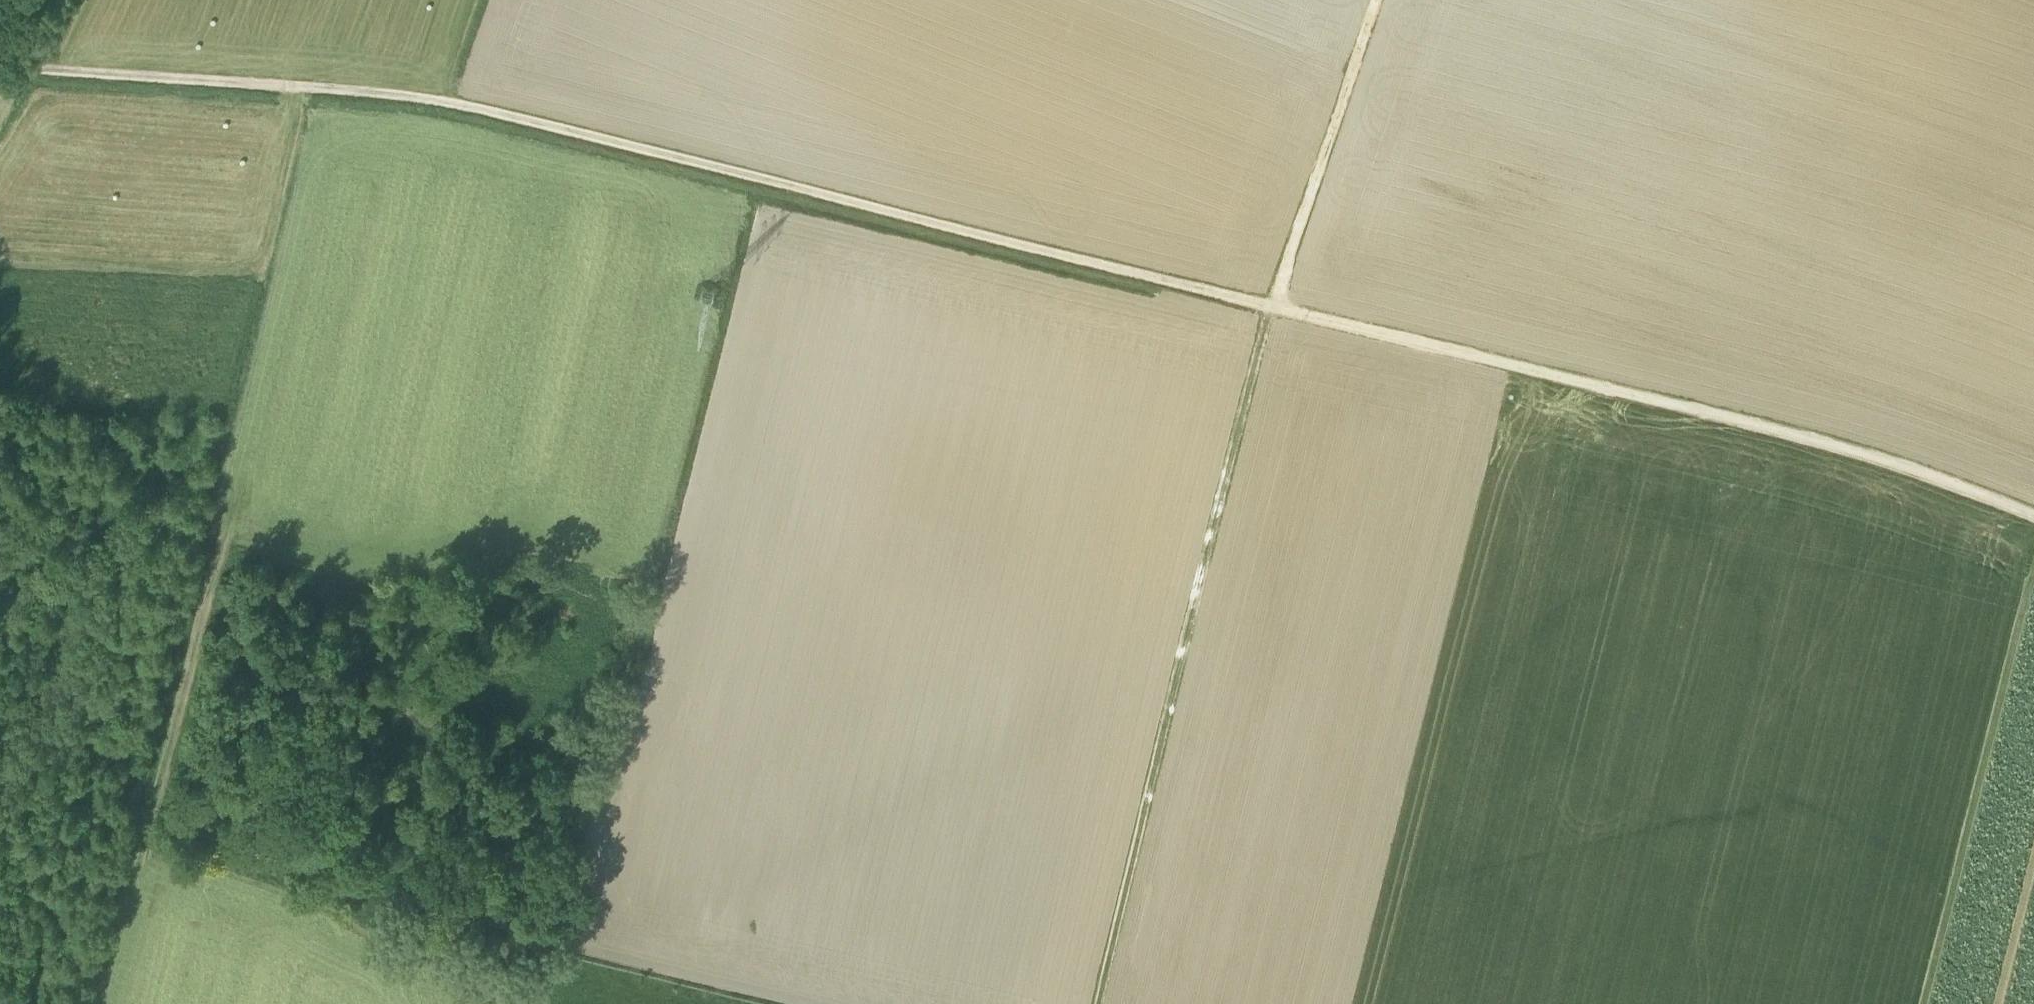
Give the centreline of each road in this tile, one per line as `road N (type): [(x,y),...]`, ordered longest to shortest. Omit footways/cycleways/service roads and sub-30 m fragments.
road 1 (track): [(0,67),(453,100),(1901,464),(2033,516)]
road 2 (track): [(1098,1003),(1270,306),(1376,0)]

